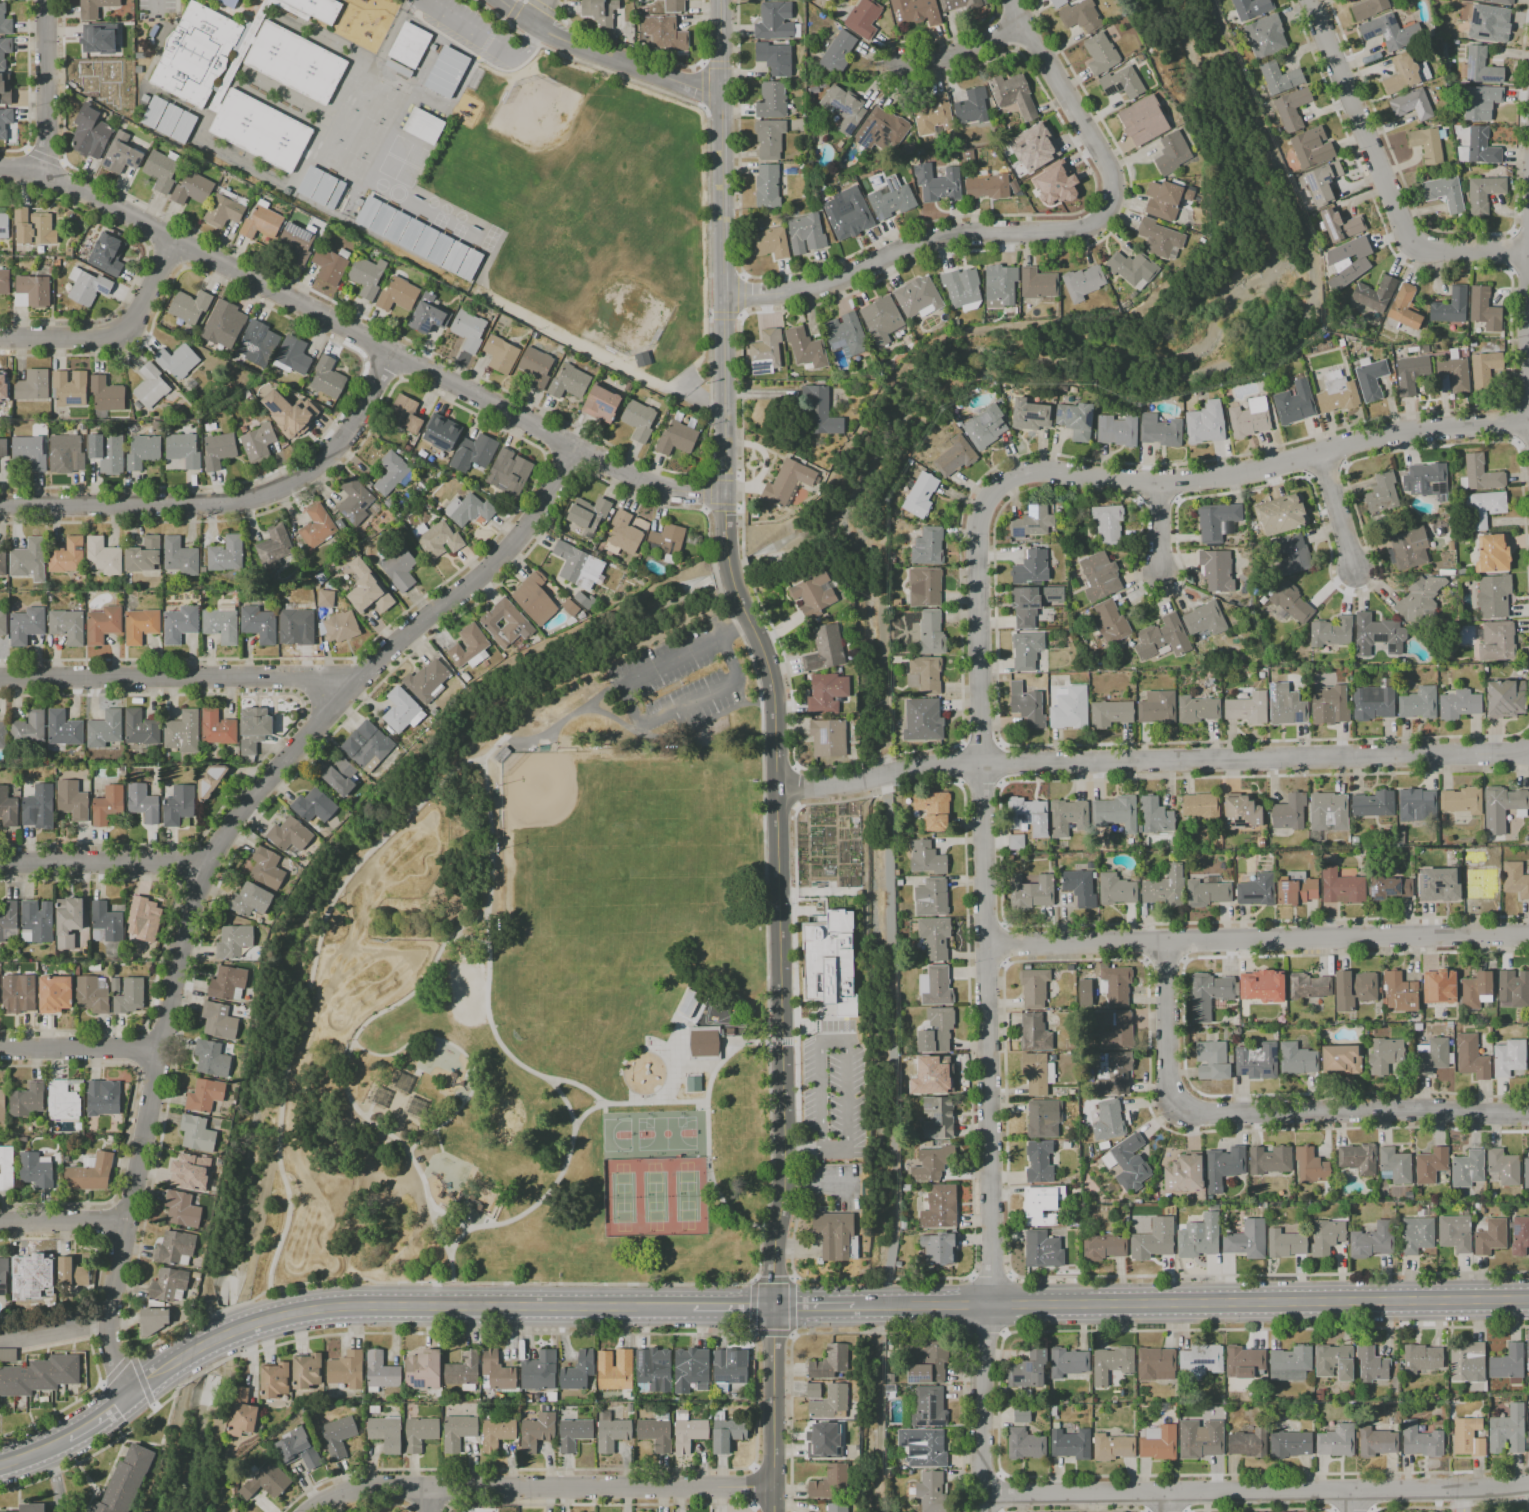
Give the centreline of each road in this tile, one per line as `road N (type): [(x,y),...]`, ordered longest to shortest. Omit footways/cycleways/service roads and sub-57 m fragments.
road 1 (residential): [(578,445),(530,531),(356,678),(237,812),(204,863),(108,1318),(114,1365),(129,1397)]
road 2 (residential): [(1000,484),(982,508),(976,536),(992,1275),(980,1511)]
road 3 (tertiary): [(732,582),(774,707),(784,1150),(773,1249),(774,1511)]
road 4 (residential): [(723,491),(674,490),(628,475),(78,189),(0,169)]
road 5 (residential): [(1528,755),(960,763),(777,787)]
road 6 (tertiary): [(691,1307),(348,1306),(258,1320),(193,1349),(129,1397)]
road 7 (tertiary): [(720,0),(728,565)]
road 8 (residential): [(1528,1485),(980,1495)]
road 9 (residential): [(1528,941),(987,947)]
road 10 (tertiary): [(1528,1300),(988,1305)]
road 11 (residential): [(1528,421),(1390,433),(1199,480),(1158,484),(1031,471),(1000,484)]
road 12 (residential): [(1528,1112),(1175,1109),(1170,944)]
road 13 (residential): [(774,1487),(371,1488),(329,1498),(312,1511)]
road 14 (residential): [(391,354),(349,431),(319,463),(284,483),(215,504),(0,506)]
road 15 (residential): [(1111,203),(1099,220),(1073,232),(941,237),(822,285),(723,297)]
road 16 (residential): [(1309,0),(1412,247),(1528,251)]
road 17 (residential): [(356,678),(0,679)]
road 18 (residential): [(174,240),(121,337),(0,338)]
road 19 (residential): [(1012,0),(1109,168),(1111,203)]
road 20 (residential): [(204,863),(0,864)]
road 21 (residential): [(720,89),(694,88),(536,26)]
road 22 (residential): [(45,0),(47,155),(39,174)]
road 23 (residential): [(158,1054),(0,1052)]
road 24 (tertiary): [(988,1305),(853,1306)]
road 25 (residential): [(1024,23),(959,54),(903,66)]
road 26 (residential): [(126,1222),(0,1223)]
road 27 (residential): [(1320,453),(1355,571)]

